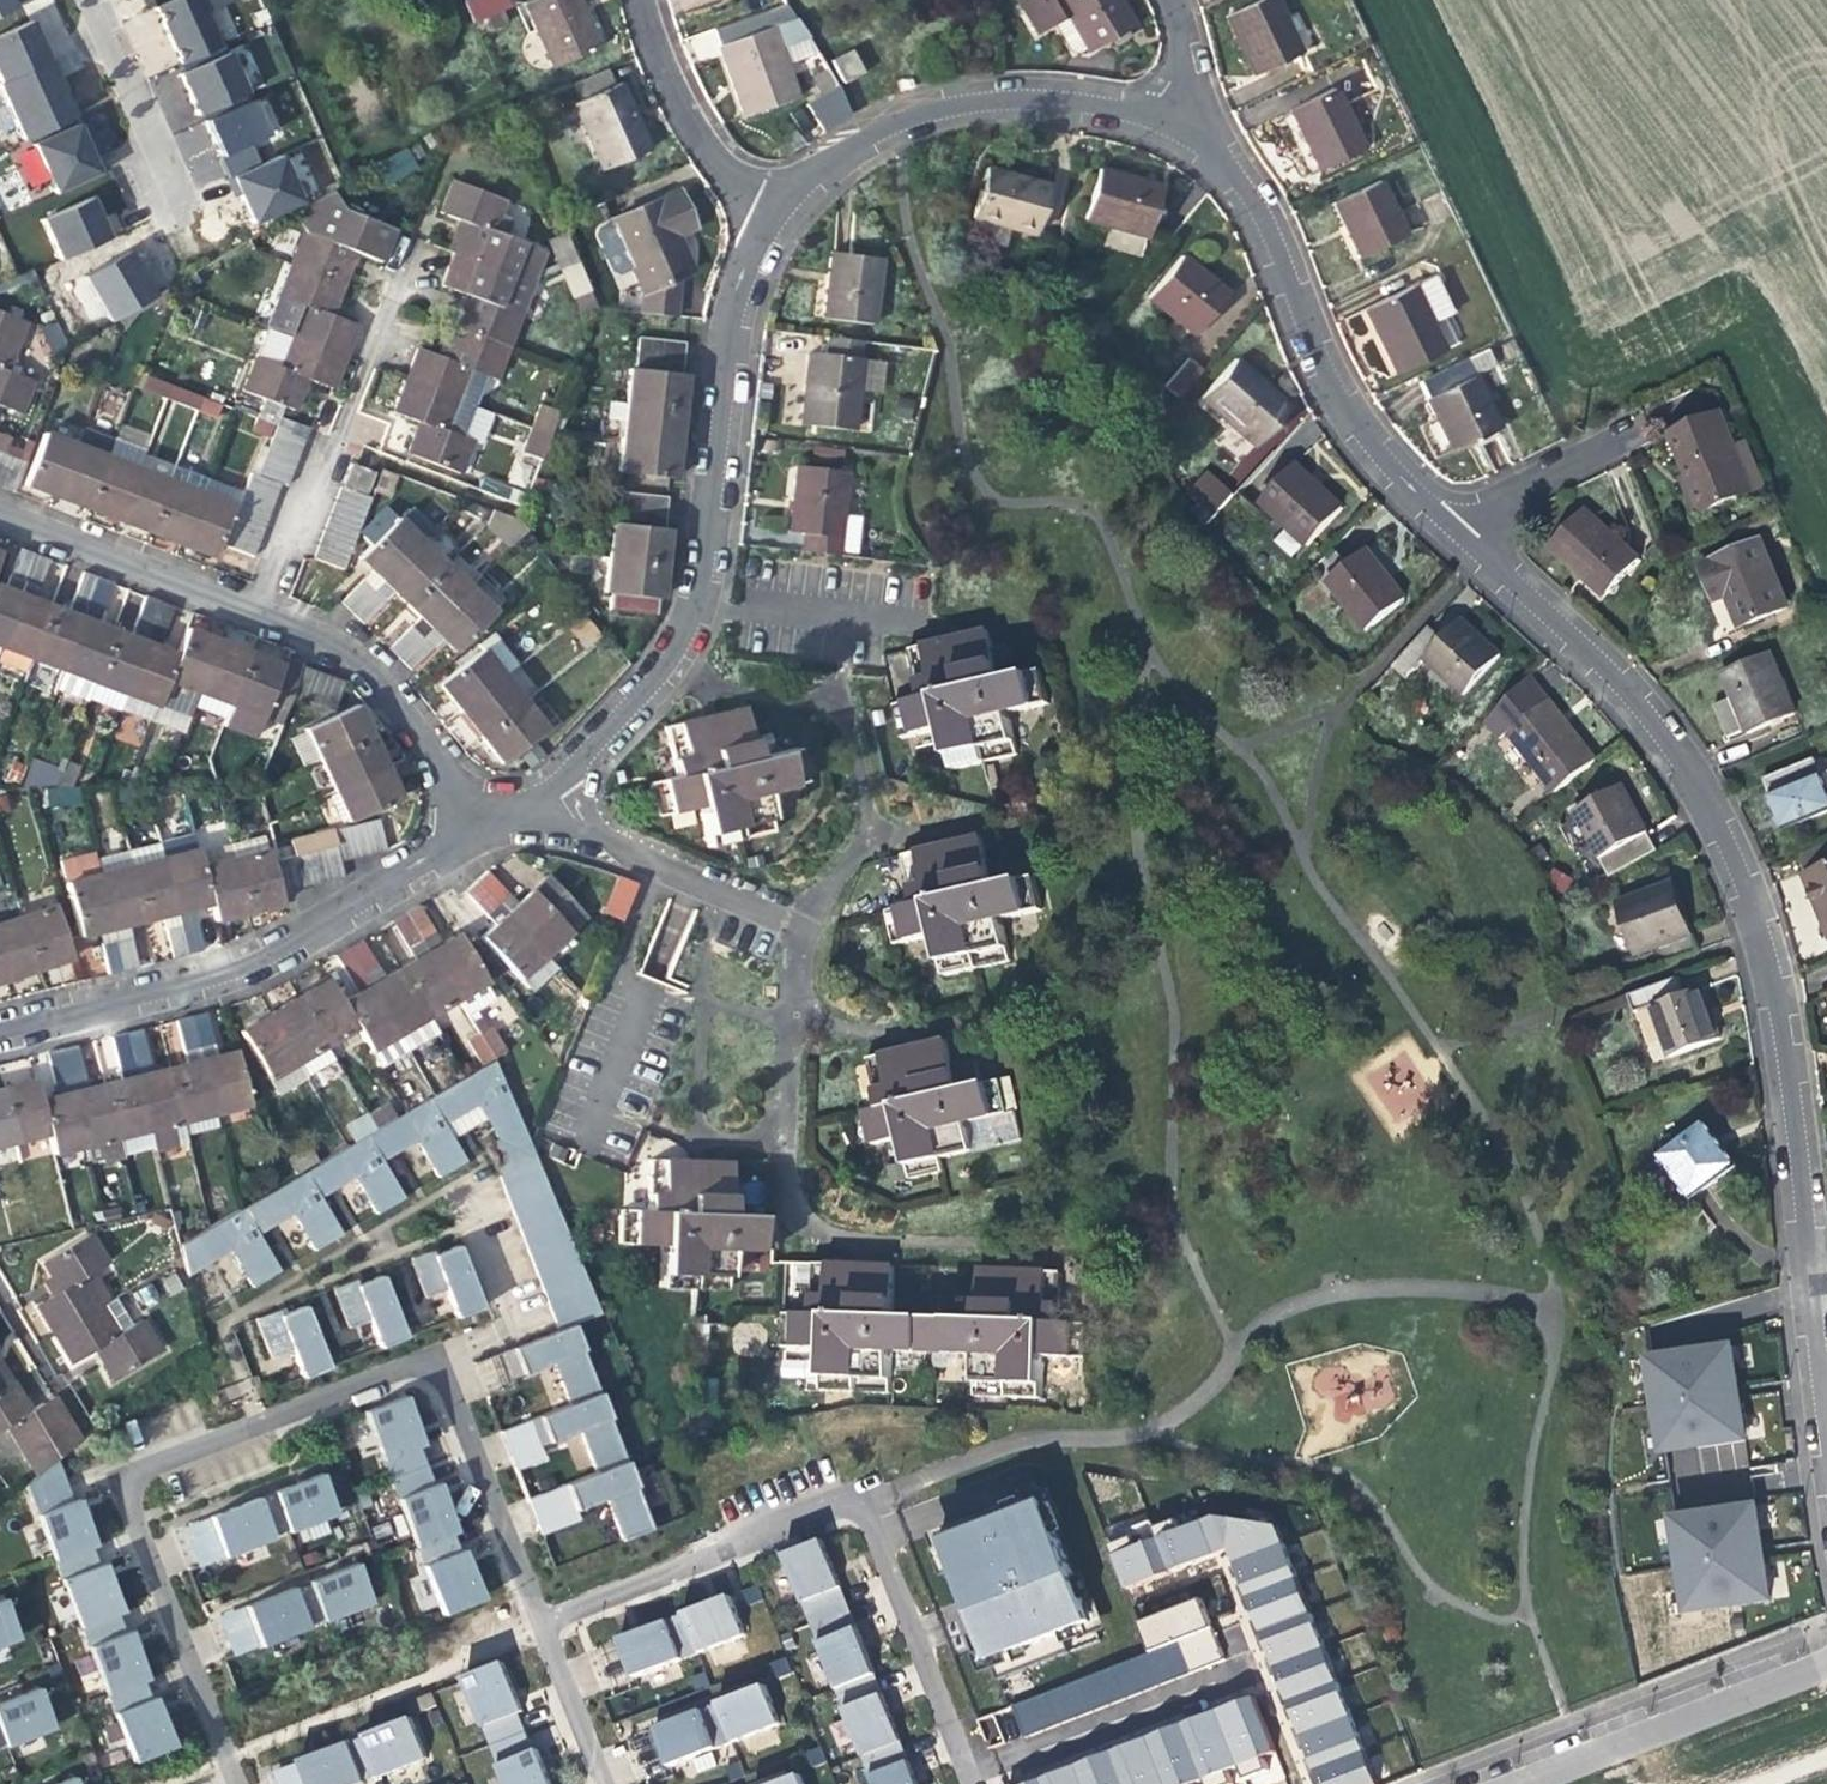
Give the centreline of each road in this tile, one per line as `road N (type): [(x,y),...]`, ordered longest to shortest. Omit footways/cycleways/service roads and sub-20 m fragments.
road 1 (residential): [(1445,521),(1646,720),(1723,849),(1756,934),(1826,1394)]
road 2 (residential): [(236,1783),(130,1505),(132,1482),(153,1467),(408,1367),(434,1371),(449,1389),(541,1624)]
road 3 (residential): [(758,226),(734,312),(698,595),(663,665),(578,769),(480,826)]
road 4 (residential): [(541,1624),(834,1508),(857,1510),(870,1522),(974,1783)]
road 5 (residential): [(480,826),(262,965),(0,1033)]
road 6 (residential): [(1188,132),(1220,153),(1262,211),(1325,369),(1378,458),(1445,521)]
road 7 (residential): [(1188,132),(1126,112),(1019,97),(918,113),(832,157),(758,226)]
road 8 (residential): [(415,245),(270,616)]
road 9 (residential): [(809,927),(550,830),(480,826)]
road 10 (residential): [(1523,1783),(1826,1665)]
road 11 (residential): [(480,826),(348,655),(270,616)]
road 12 (residential): [(270,616),(0,513)]
road 13 (residential): [(635,0),(664,91),(758,226)]
road 14 (residential): [(1629,432),(1445,521)]
road 15 (residential): [(541,1624),(604,1783)]
road 16 (residential): [(1188,132),(1187,48),(1170,0)]

